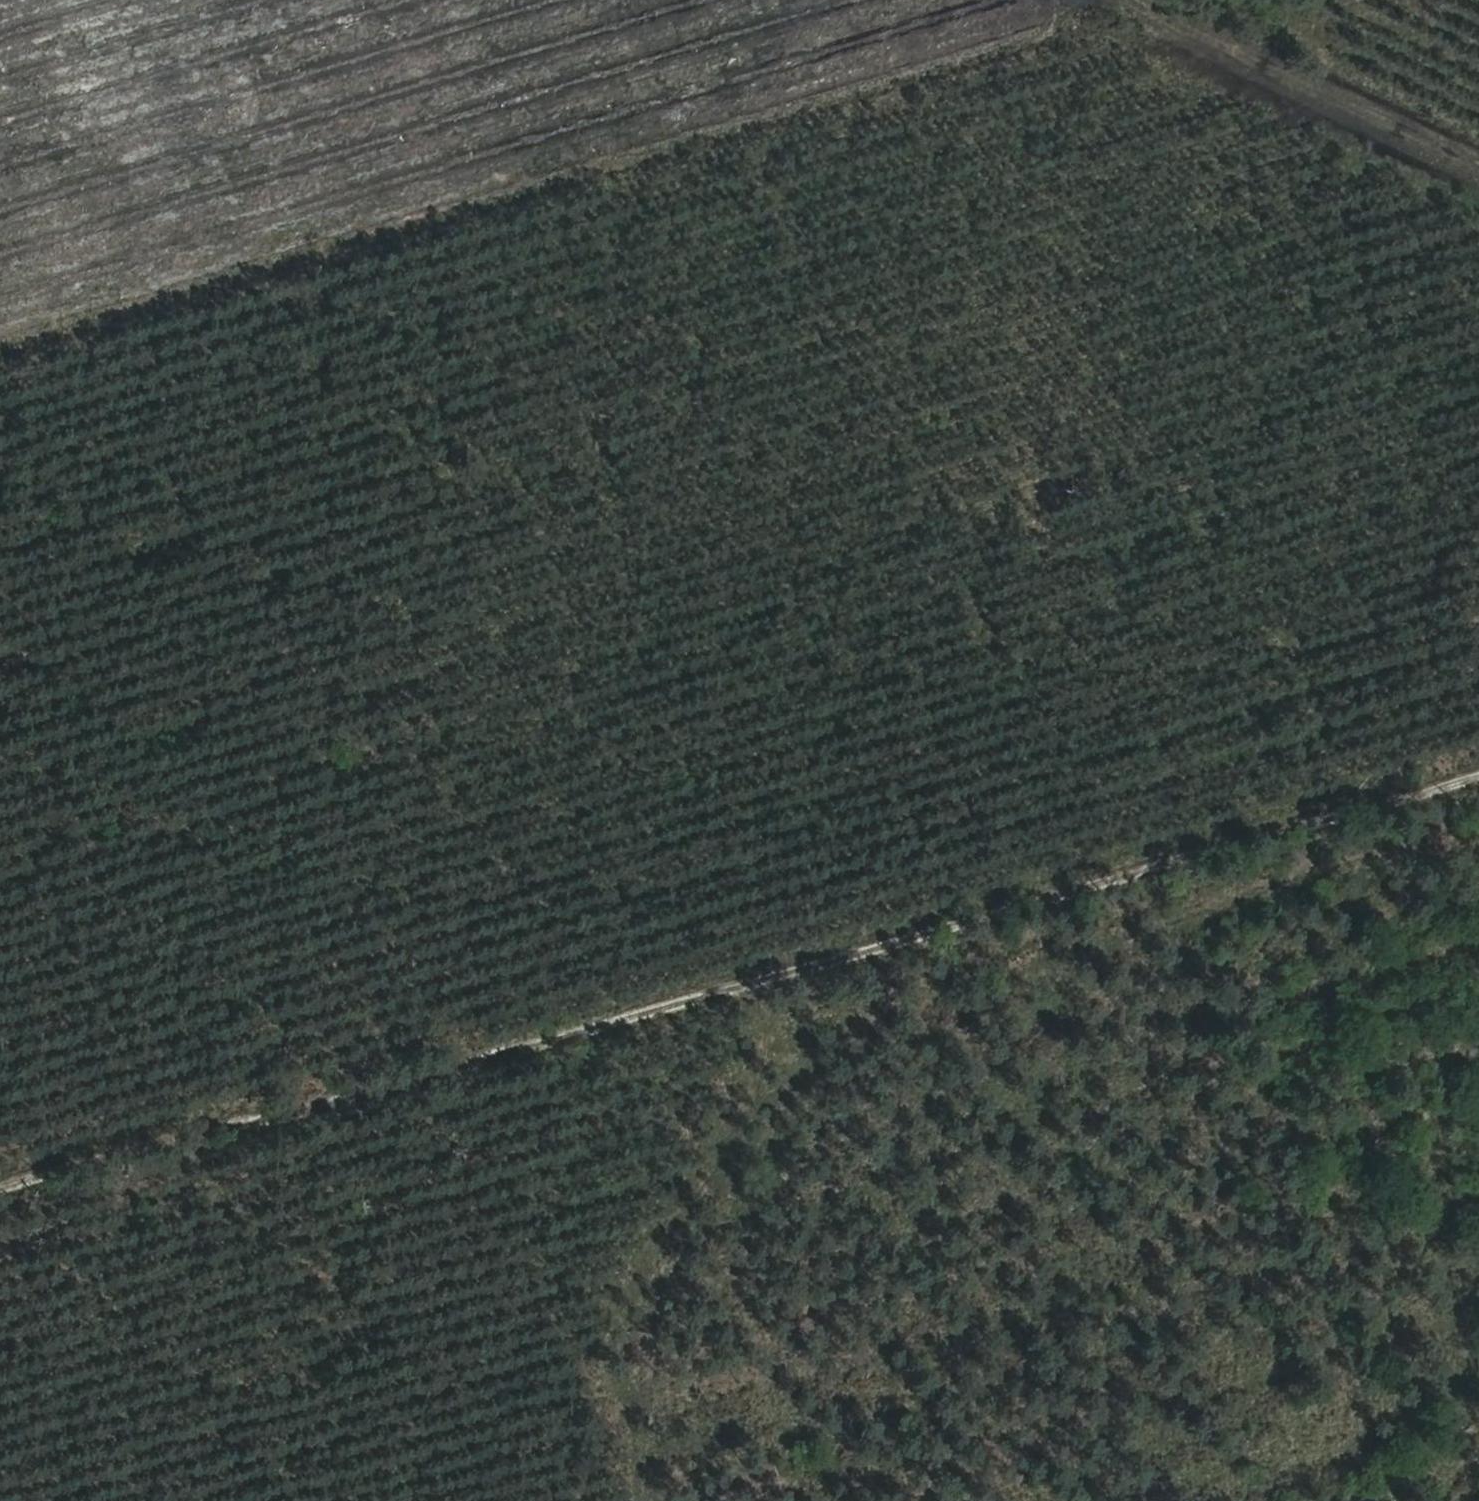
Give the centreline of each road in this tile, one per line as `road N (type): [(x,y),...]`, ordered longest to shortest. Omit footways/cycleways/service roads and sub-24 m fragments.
road 1 (track): [(1478,789),(0,1192)]
road 2 (track): [(1478,177),(1093,0)]

